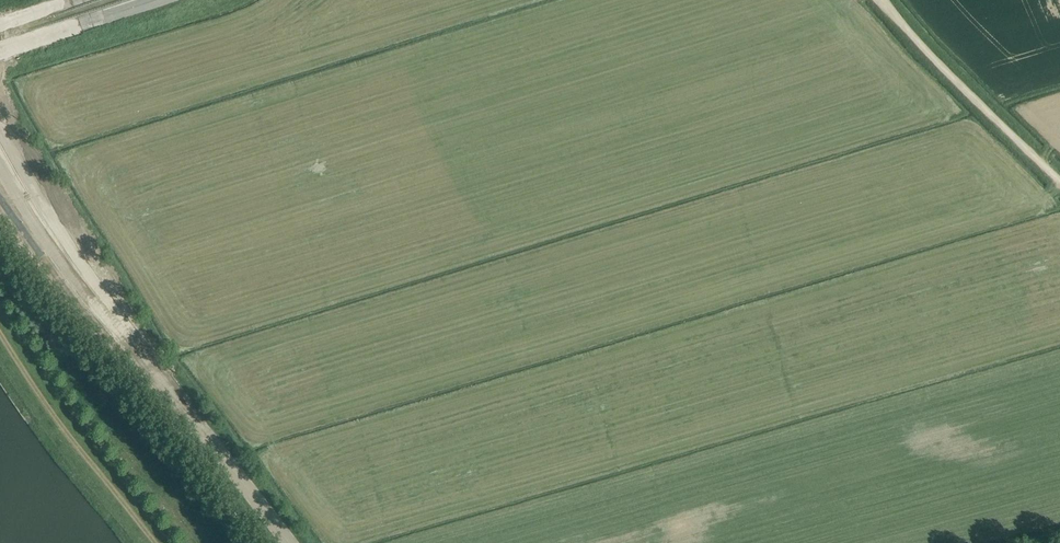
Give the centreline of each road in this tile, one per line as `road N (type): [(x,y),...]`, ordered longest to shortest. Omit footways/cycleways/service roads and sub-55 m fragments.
road 1 (secondary): [(290,542),(114,319)]
road 2 (unclassified): [(1059,172),(888,0)]
road 3 (secondary): [(114,319),(0,128)]
road 4 (secondary): [(0,168),(35,225),(114,319)]
road 5 (motorway): [(0,48),(147,0)]

